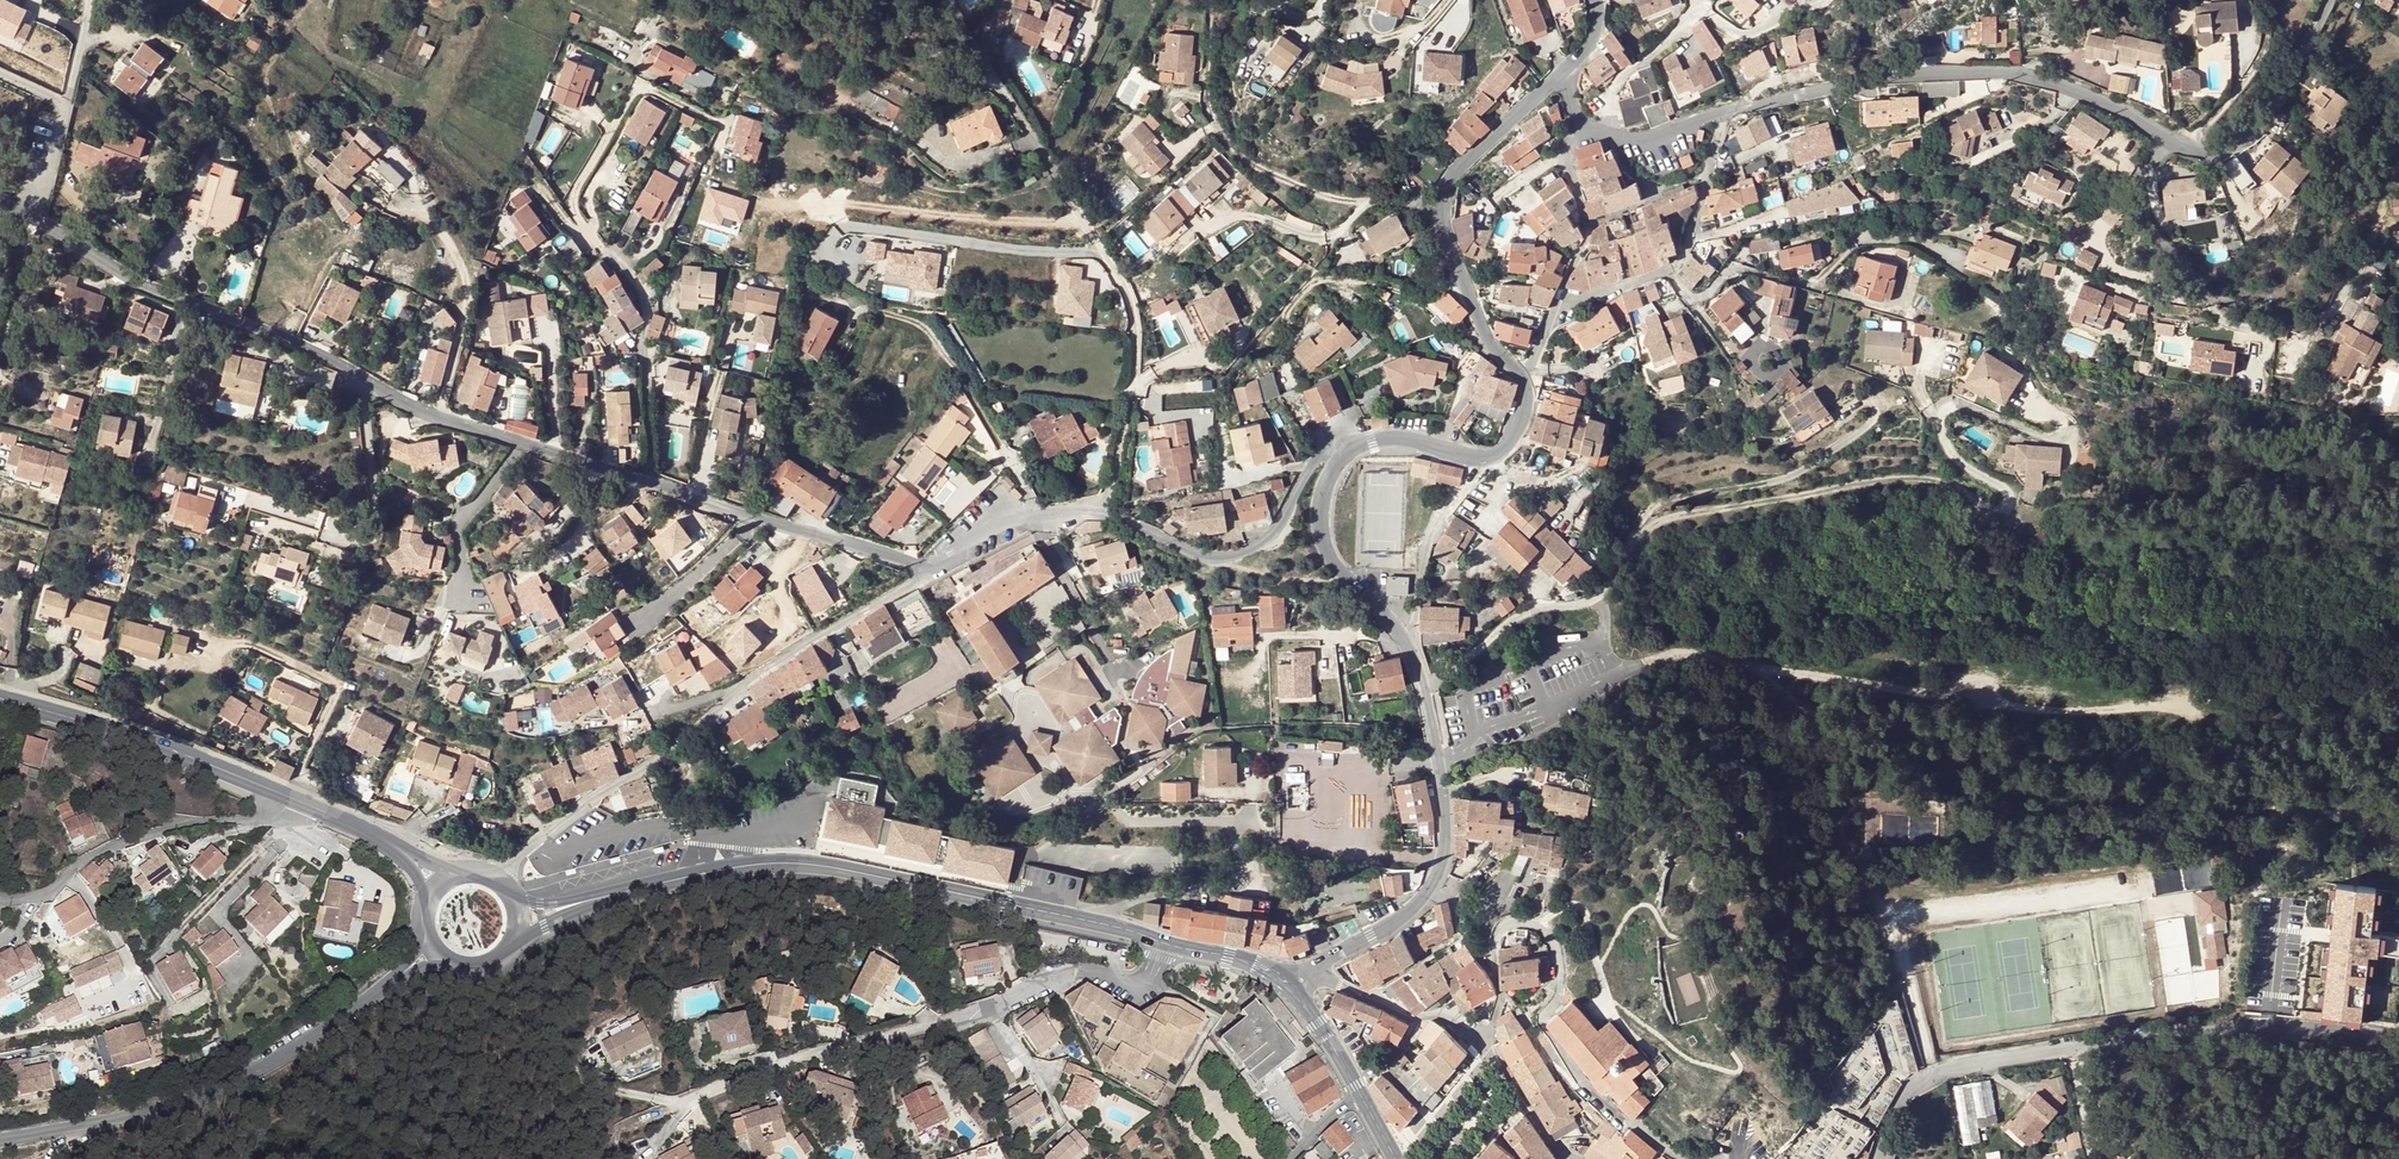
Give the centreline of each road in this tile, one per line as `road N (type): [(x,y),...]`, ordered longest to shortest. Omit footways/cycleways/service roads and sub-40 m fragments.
road 1 (residential): [(1600,594),(1625,547),(1655,524),(1690,514),(1915,480),(1947,484),(2000,513),(2009,505),(2006,492),(1960,465),(1933,413),(1956,402),(2010,424)]
road 2 (track): [(2398,692),(2306,686),(2056,717),(1751,666)]
road 3 (residential): [(2398,1057),(2252,1024),(1937,1074),(1910,1090),(1876,1158)]
road 4 (residential): [(948,0),(1127,285),(1139,330),(1105,513)]
road 5 (residential): [(724,120),(646,89),(629,93),(571,198),(650,310),(639,345),(652,482)]
road 6 (secondary): [(1088,926),(922,887),(804,871),(732,871),(576,904)]
road 7 (residential): [(919,574),(722,702),(500,880)]
road 8 (residential): [(1731,1158),(1683,1157),(1589,1089),(1544,1024),(1560,998),(1561,968),(1555,940),(1539,924),(1515,920),(1499,930),(1500,997),(1479,1040)]
road 9 (unclassified): [(2176,143),(2061,85),(2002,72),(1925,75),(1729,109)]
road 10 (tertiary): [(399,974),(221,1081),(0,1138)]
road 11 (residential): [(0,201),(149,287),(288,342)]
road 12 (residential): [(689,1095),(989,1006)]
road 13 (residential): [(1357,445),(1335,445),(1263,541),(1232,555),(1194,550),(1105,513)]
road 14 (secondary): [(0,699),(137,737),(289,798)]
road 15 (residential): [(2176,143),(2141,190),(2189,265),(2255,317),(2294,327),(2327,319)]
road 16 (residential): [(0,897),(55,885),(88,855),(146,832),(276,818)]
road 17 (tertiary): [(1357,445),(1324,497),(1327,543),(1406,641),(1422,685)]
road 18 (residential): [(1366,200),(1320,195),(1261,173),(1238,152),(1206,93),(1214,26)]
road 19 (tertiary): [(1440,760),(1447,824),(1438,873),(1418,901),(1320,969)]
road 20 (residential): [(1037,513),(940,347),(927,331),(879,312)]
road 21 (unclassified): [(2331,0),(2279,100),(2249,136),(2212,151),(2176,143)]
road 22 (residential): [(1665,272),(1692,297),(1708,296),(1731,264),(1813,283),(1854,243)]
road 23 (tertiary): [(1526,381),(1527,420),(1496,458),(1402,439),(1357,445)]
road 24 (residential): [(439,416),(469,287),(446,241),(413,210)]
road 25 (residential): [(1621,138),(1652,197),(1585,225),(1569,149)]
road 26 (residential): [(1422,685),(1471,657),(1509,622),(1545,607),(1593,603),(1600,594)]
road 27 (residential): [(989,1006),(1075,971),(1140,981),(1159,942)]
road 28 (residential): [(363,378),(376,515),(372,530),(328,525)]
road 29 (residential): [(1526,381),(1558,307),(1665,272)]
road 30 (tertiary): [(1559,83),(1460,165),(1443,195),(1444,221)]
road 31 (tertiary): [(1444,221),(1492,343),(1526,381)]
road 32 (residential): [(1439,757),(1603,679)]
road 33 (residential): [(1088,926),(1167,893),(1260,889)]
road 34 (residential): [(755,515),(902,561),(919,574)]
road 35 (residential): [(521,444),(456,529),(467,594)]
road 36 (residential): [(1610,134),(1620,77),(1685,26),(1697,0)]
road 37 (residential): [(755,515),(685,585),(635,620)]
road 38 (residential): [(1571,1158),(1479,1040)]
road 39 (residential): [(989,1006),(1064,1128)]
road 40 (residential): [(521,444),(652,482)]
road 41 (residential): [(1665,272),(1691,245),(1714,149)]
road 42 (secondary): [(1287,981),(1250,963),(1159,942)]
road 43 (residential): [(1037,513),(1013,519),(919,574)]
road 44 (residential): [(1479,1040),(1472,1028),(1430,1015),(1416,1019),(1367,995)]
road 45 (track): [(1751,666),(1678,654),(1630,665)]
road 46 (secondary): [(289,798),(401,849)]

